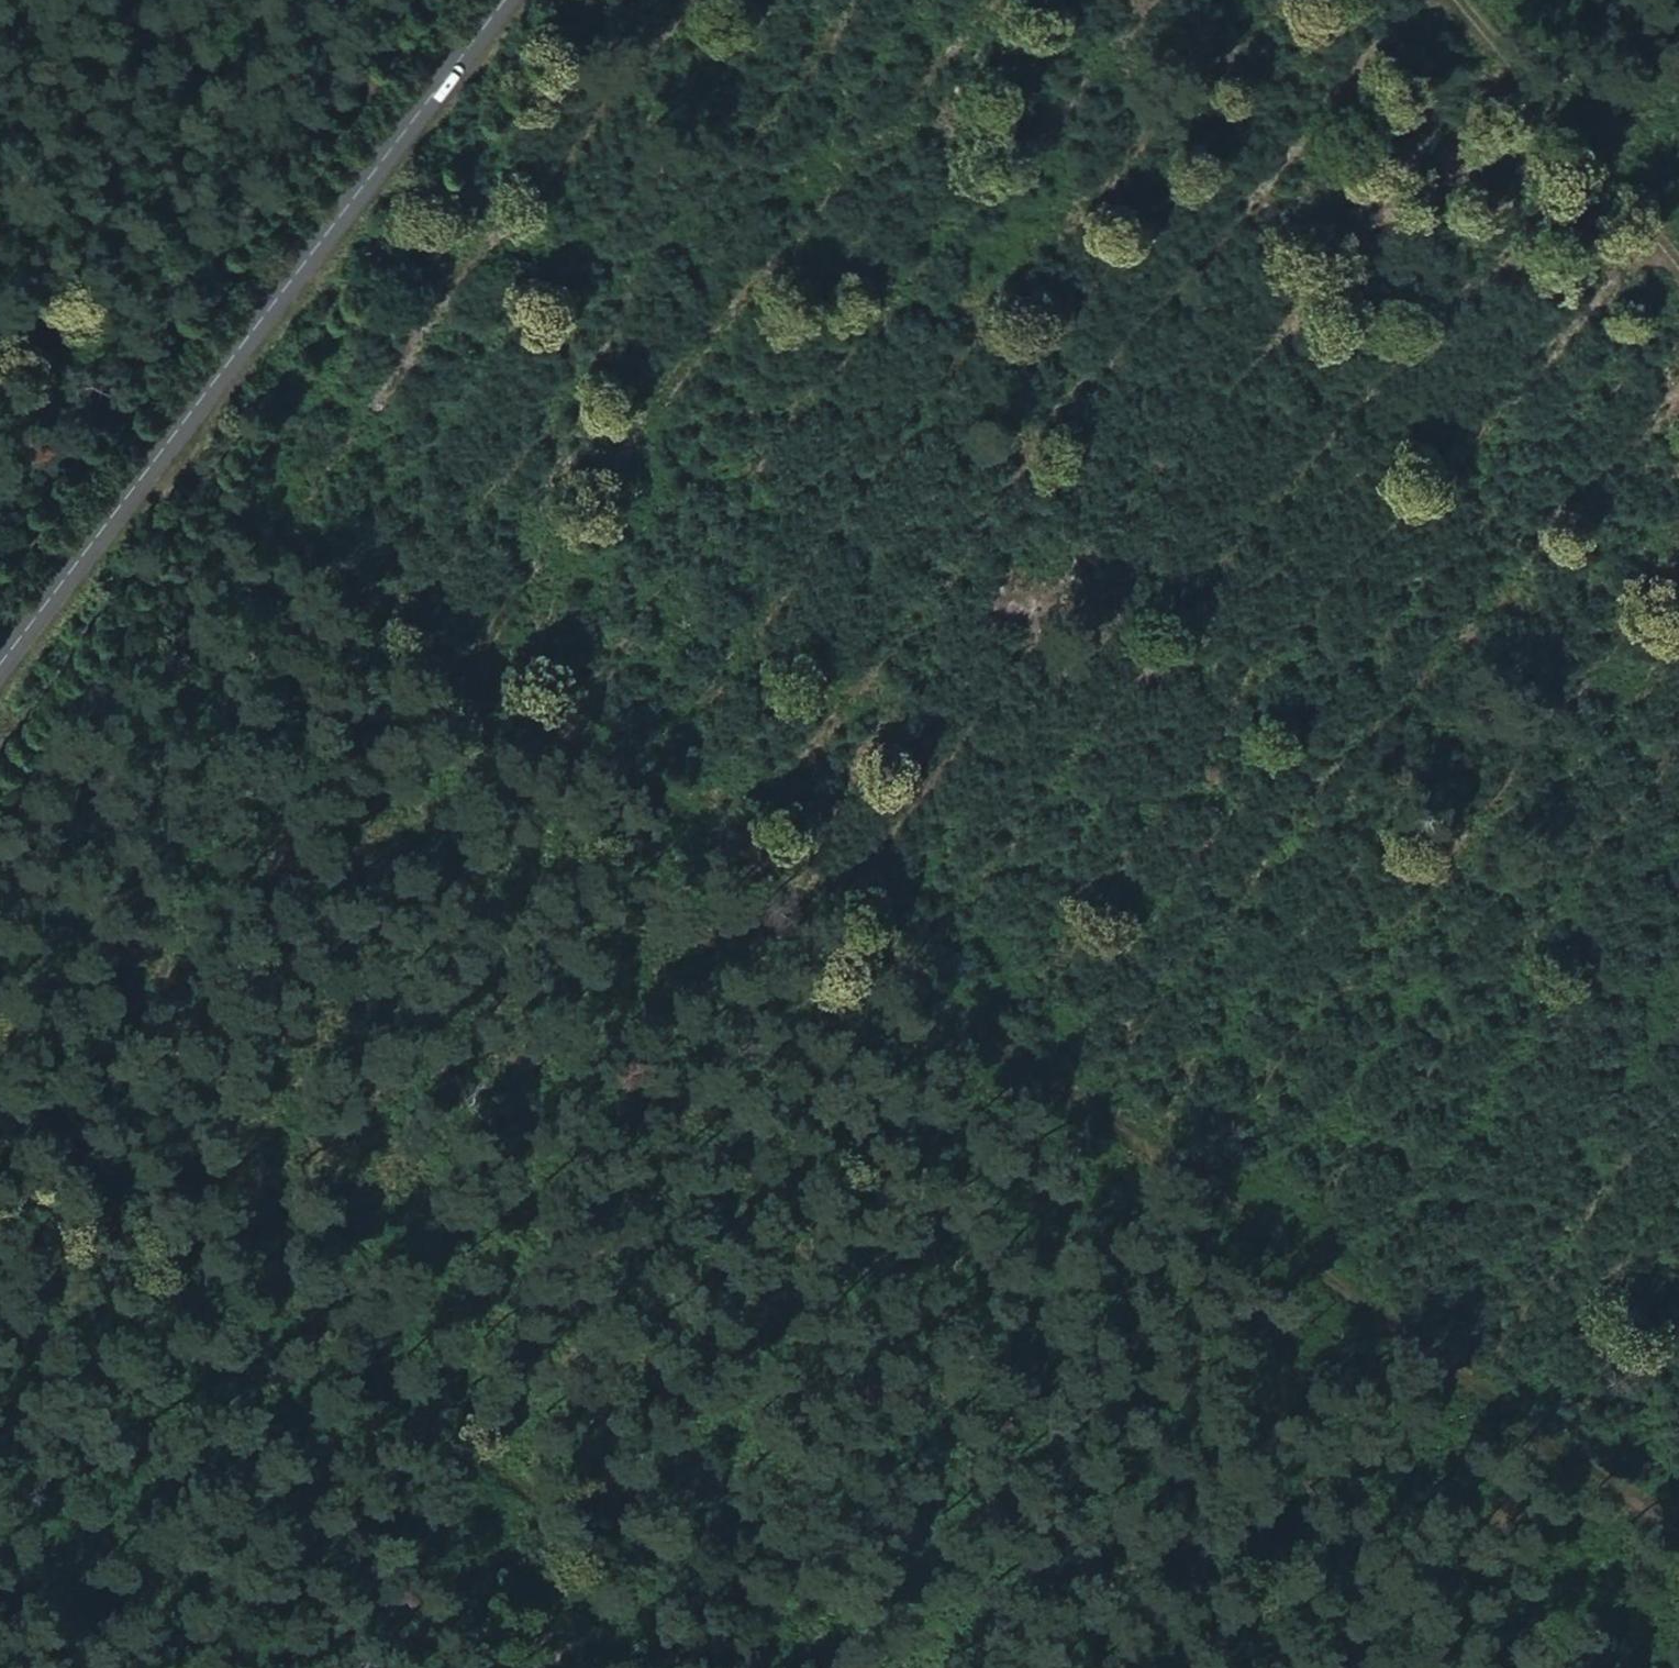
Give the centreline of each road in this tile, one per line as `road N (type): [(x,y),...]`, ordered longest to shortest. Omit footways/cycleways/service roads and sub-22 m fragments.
road 1 (tertiary): [(528,0),(0,701)]
road 2 (track): [(1487,0),(1678,221)]

